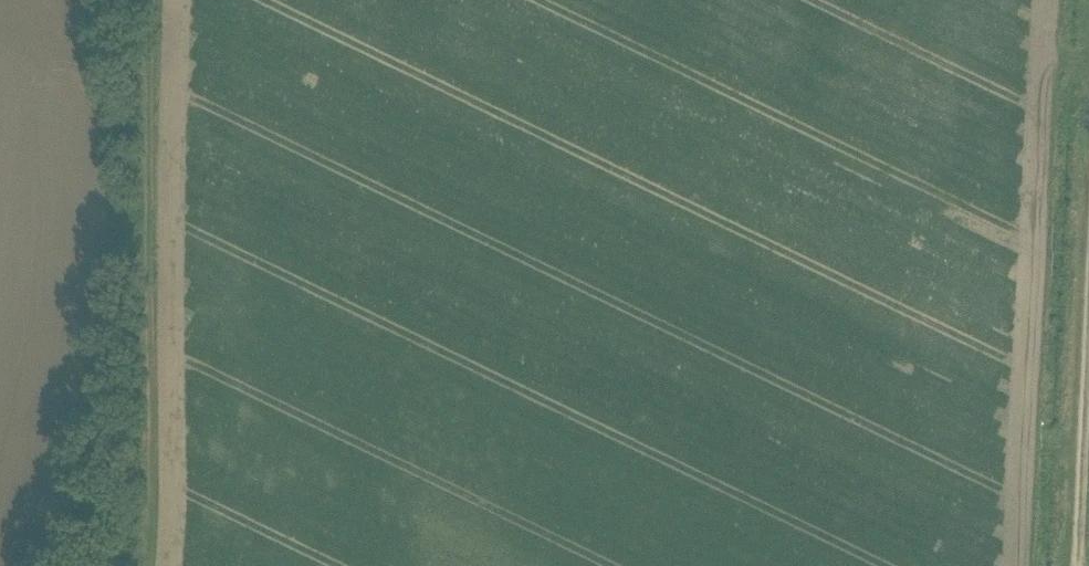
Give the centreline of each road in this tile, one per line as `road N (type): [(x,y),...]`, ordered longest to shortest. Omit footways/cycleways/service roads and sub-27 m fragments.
road 1 (track): [(152,0),(138,565)]

